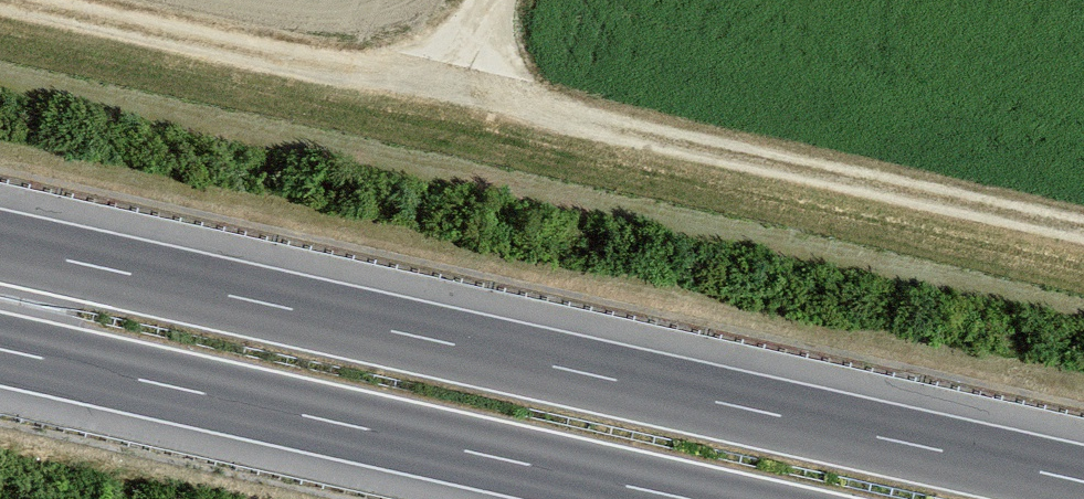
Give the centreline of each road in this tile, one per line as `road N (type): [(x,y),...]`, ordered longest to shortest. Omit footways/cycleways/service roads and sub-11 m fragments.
road 1 (motorway): [(1083,482),(0,246)]
road 2 (track): [(7,0),(1083,231)]
road 3 (motorway): [(0,349),(686,498)]

